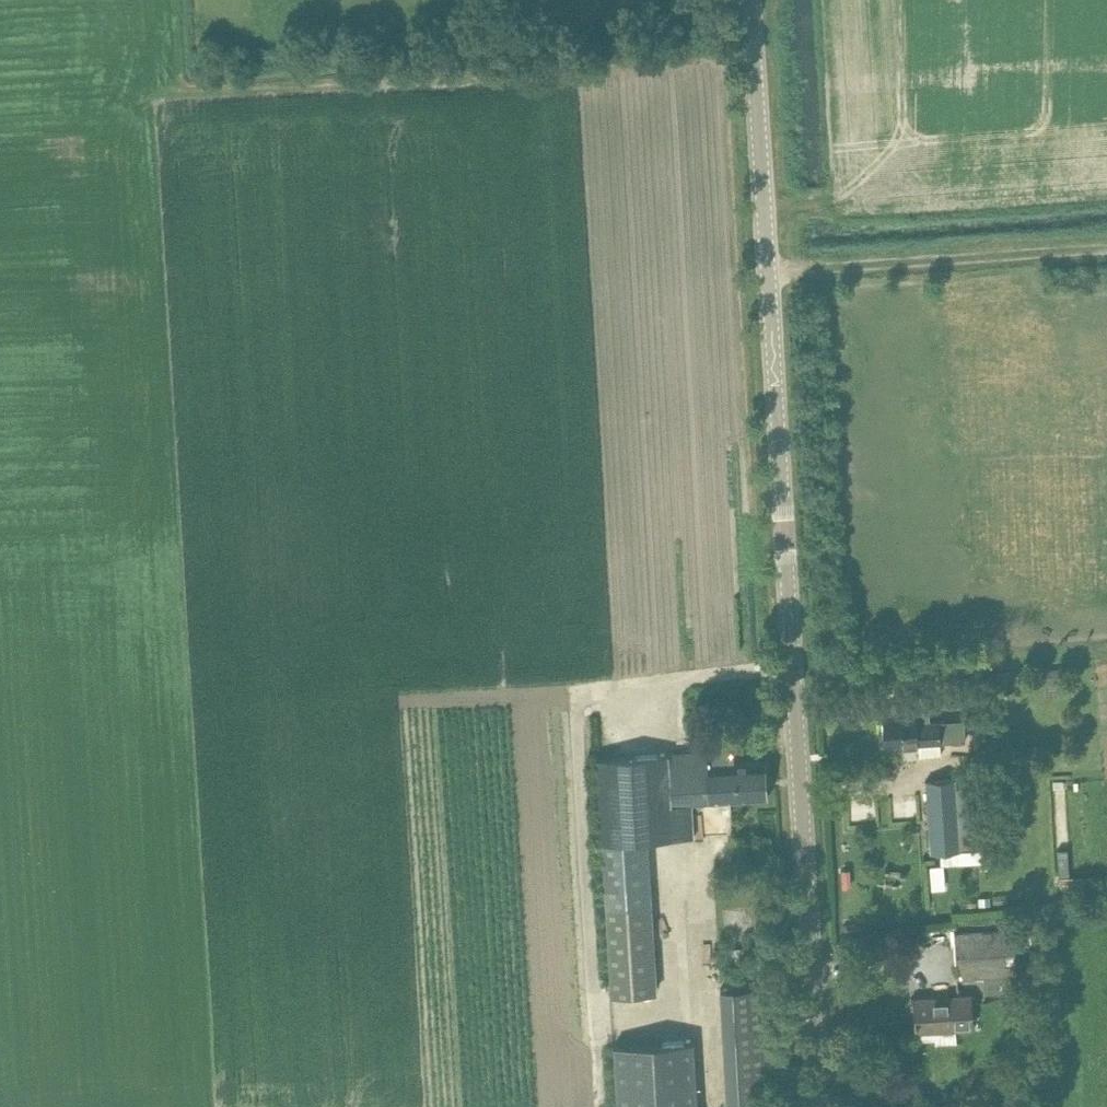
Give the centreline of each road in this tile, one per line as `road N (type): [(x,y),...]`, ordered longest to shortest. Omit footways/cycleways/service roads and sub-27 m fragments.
road 1 (unclassified): [(815,1106),(748,0)]

